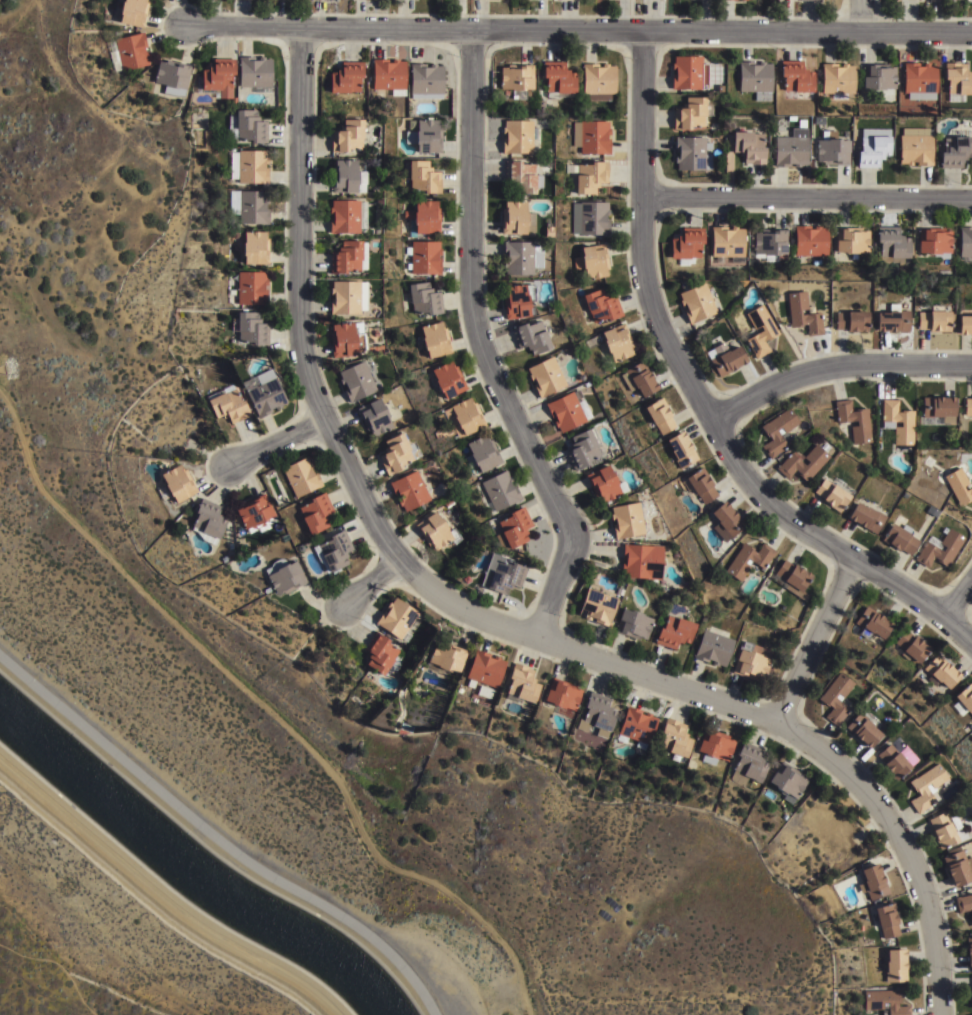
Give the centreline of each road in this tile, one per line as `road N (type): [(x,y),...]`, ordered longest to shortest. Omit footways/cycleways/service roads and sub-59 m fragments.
road 1 (residential): [(300,32),(299,335),(306,373),(375,527),(400,562),(459,609),(711,699),(818,747),(914,866),(933,939),(938,1014)]
road 2 (residential): [(971,35),(183,25)]
road 3 (residential): [(640,33),(641,267),(661,328),(711,423),(757,497),(944,617),(971,648)]
road 4 (residential): [(477,33),(470,293),(478,341),(573,548),(534,638)]
road 5 (track): [(0,765),(204,933),(301,984),(336,1014)]
road 6 (residential): [(971,201),(640,198)]
road 7 (residential): [(971,367),(844,367),(782,384),(711,423)]
road 8 (residential): [(773,723),(852,561)]

